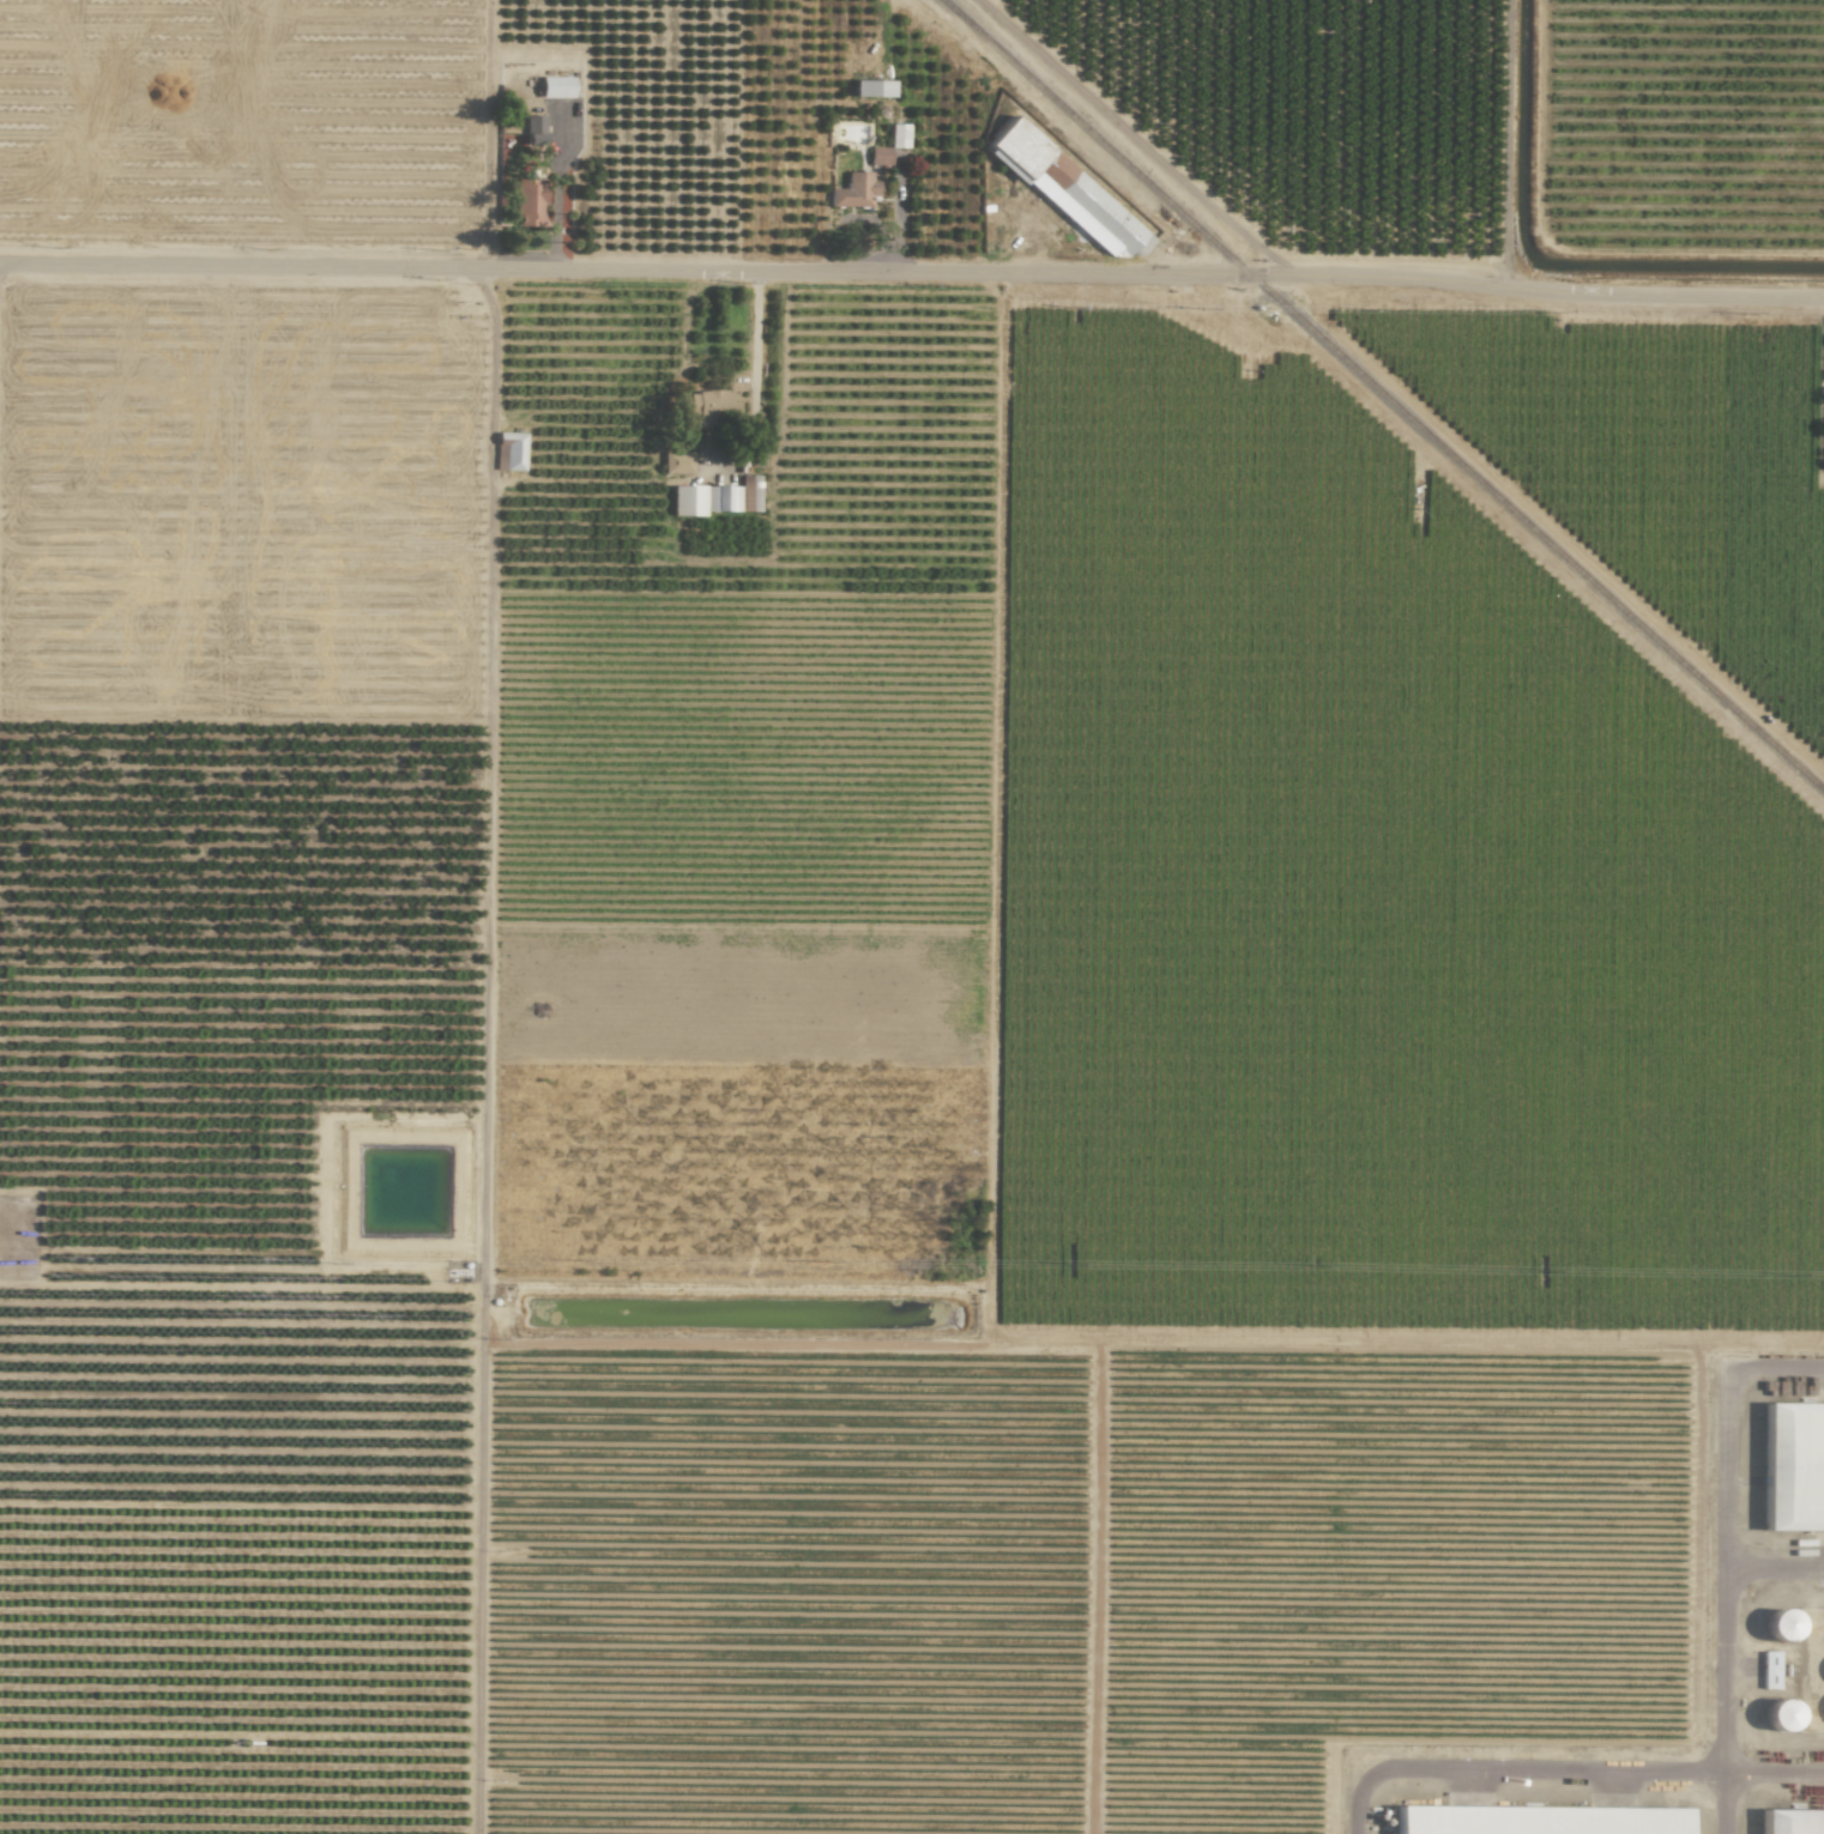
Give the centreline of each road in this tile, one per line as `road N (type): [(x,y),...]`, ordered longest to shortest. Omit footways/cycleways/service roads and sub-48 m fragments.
road 1 (residential): [(0,262),(1823,288)]

